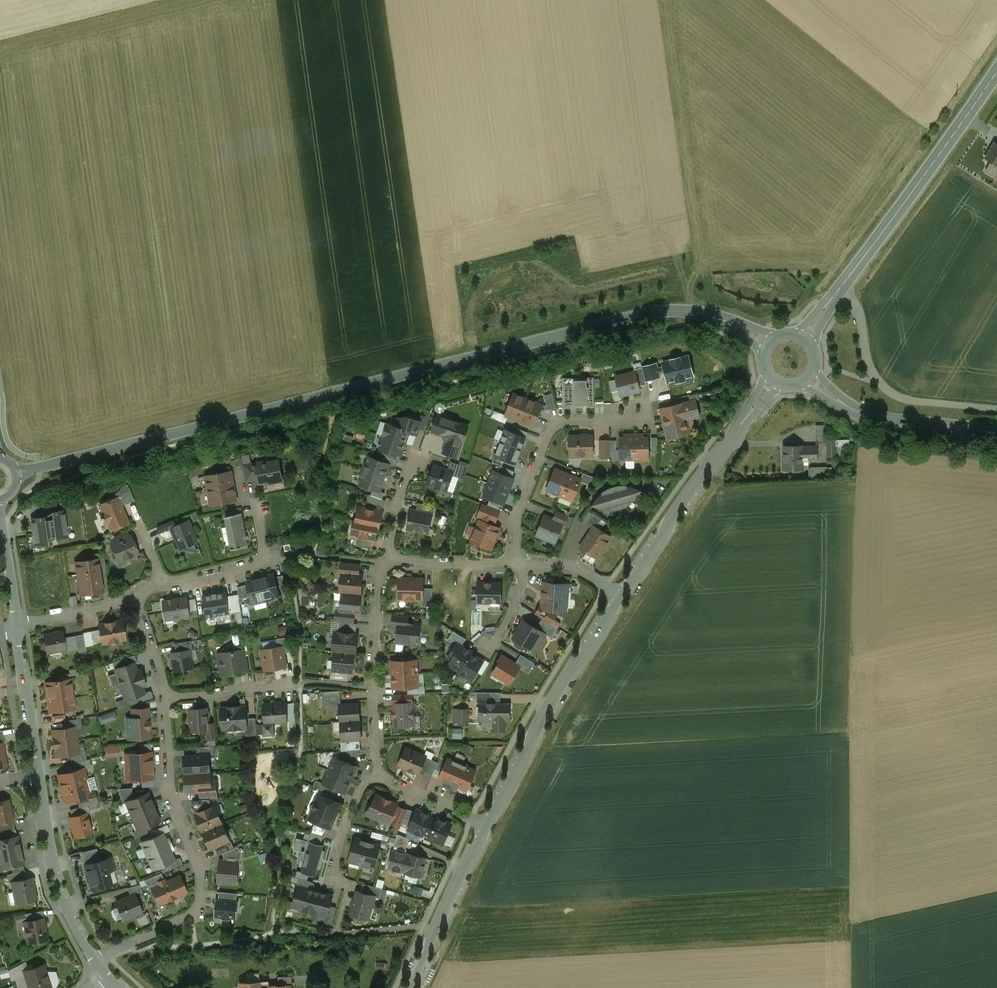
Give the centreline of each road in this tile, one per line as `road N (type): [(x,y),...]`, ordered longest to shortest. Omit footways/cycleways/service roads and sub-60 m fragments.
road 1 (secondary): [(16,473),(652,314),(699,313),(768,343)]
road 2 (tertiary): [(618,597),(532,736),(410,987)]
road 3 (residential): [(164,698),(170,789),(201,870),(198,899),(184,918),(95,960)]
road 4 (residential): [(331,878),(345,827),(377,760),(385,562)]
road 5 (secondary): [(996,71),(840,289)]
road 6 (tertiary): [(774,382),(618,597)]
road 7 (residential): [(516,564),(516,515),(554,421),(643,417)]
road 8 (residential): [(840,289),(856,306),(868,359),(886,389),(911,400),(996,410)]
road 9 (secondary): [(808,378),(858,412),(886,420),(996,430)]
road 10 (tertiary): [(39,779),(55,871),(95,960)]
road 11 (tertiary): [(17,627),(39,779)]
road 12 (residential): [(562,569),(588,500),(603,484),(660,483)]
road 13 (residential): [(164,698),(300,685)]
road 14 (residential): [(385,562),(516,564)]
road 15 (residential): [(17,627),(136,596)]

